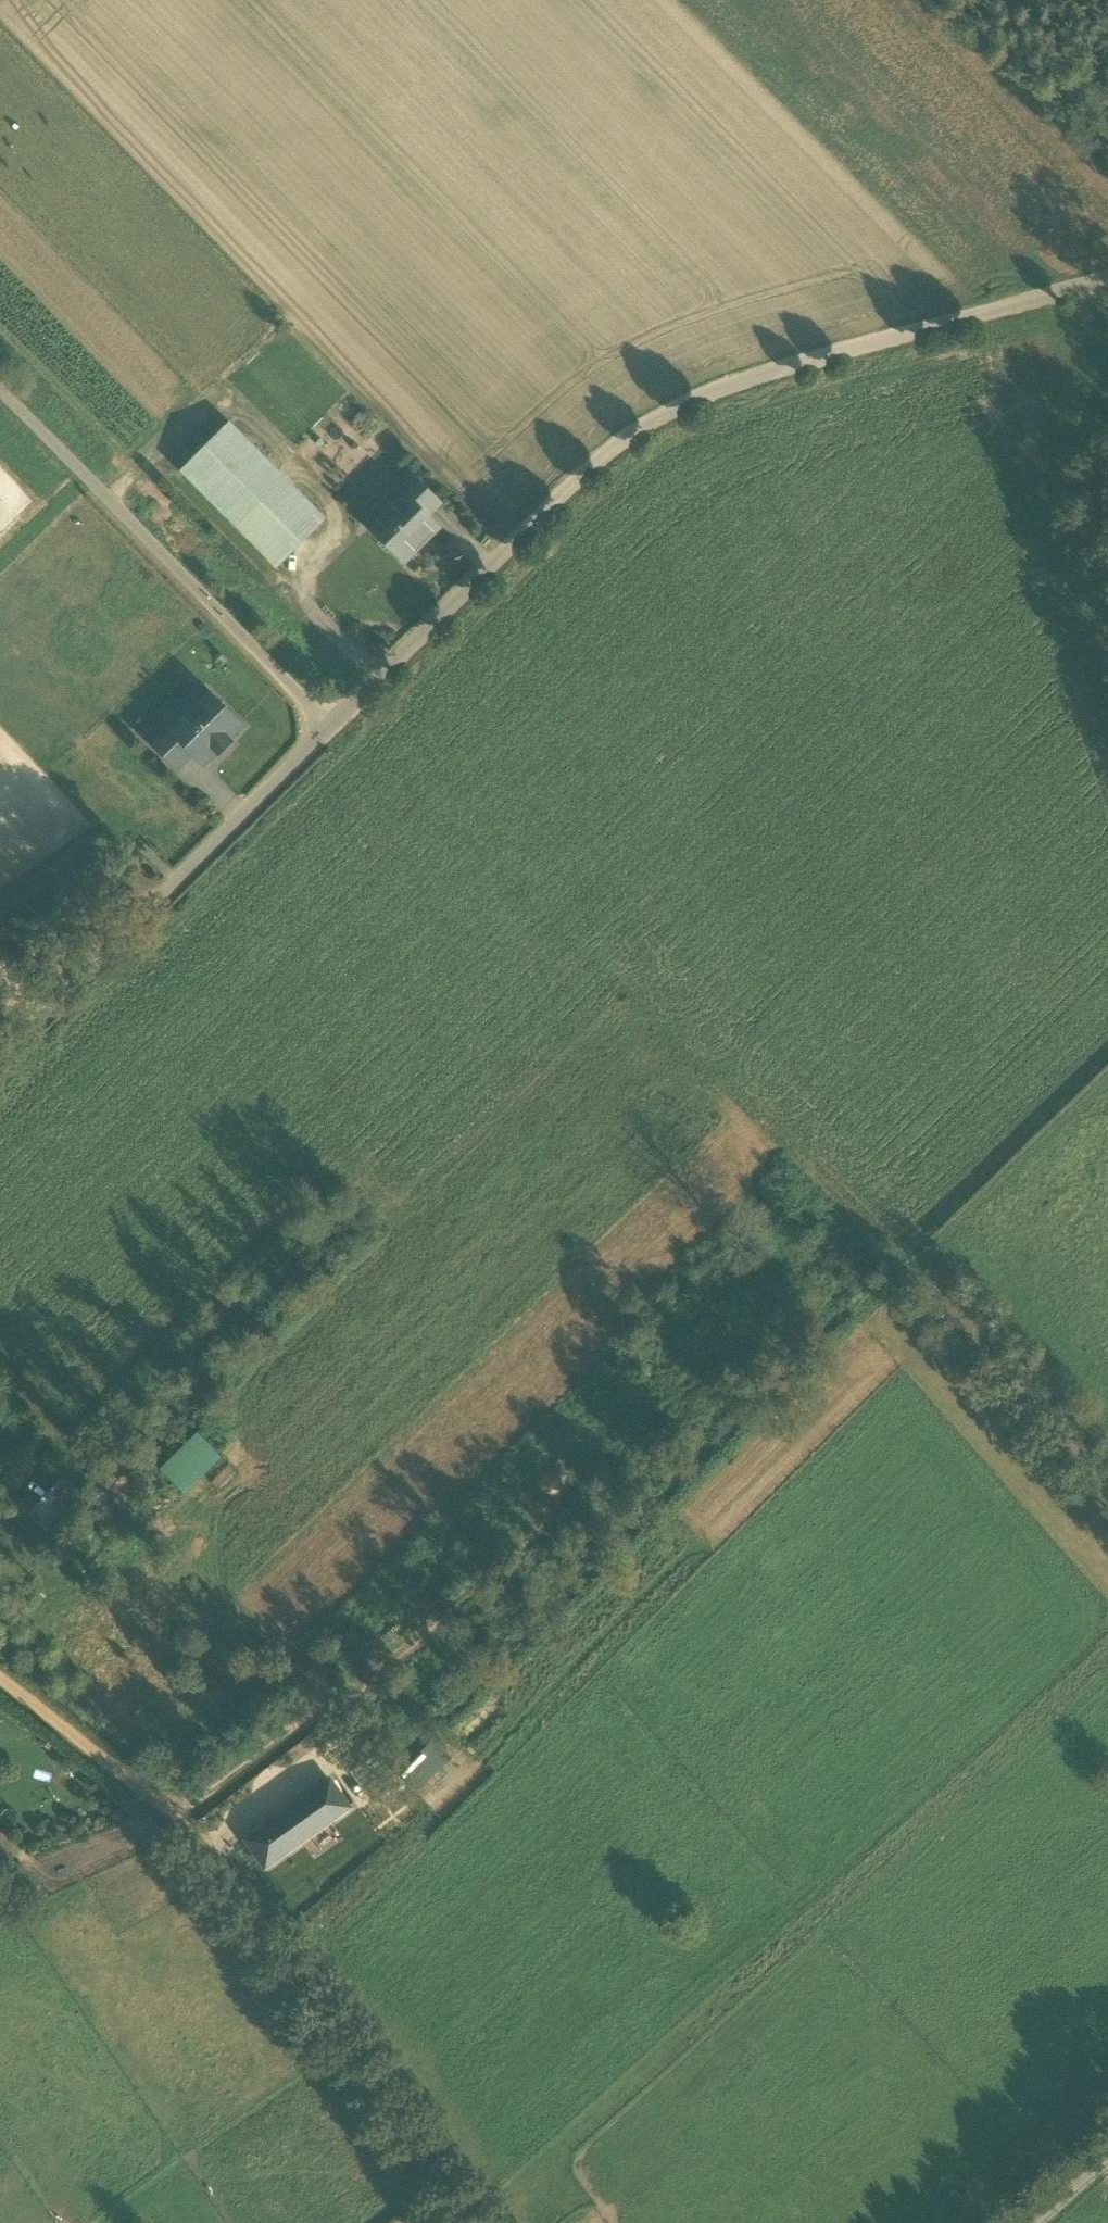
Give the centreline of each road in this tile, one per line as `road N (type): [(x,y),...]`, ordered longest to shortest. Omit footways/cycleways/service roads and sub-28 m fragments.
road 1 (track): [(180,1821),(321,1710),(365,1699),(437,1634),(503,1628),(591,1559),(686,1447),(814,1320),(915,1240)]
road 2 (unclassified): [(329,724),(590,465),(656,417),(755,375),(1107,276)]
road 3 (track): [(321,1710),(64,1454),(59,1424),(0,1365)]
road 4 (unclassified): [(329,724),(0,392)]
road 5 (unclassified): [(0,1055),(329,724)]

